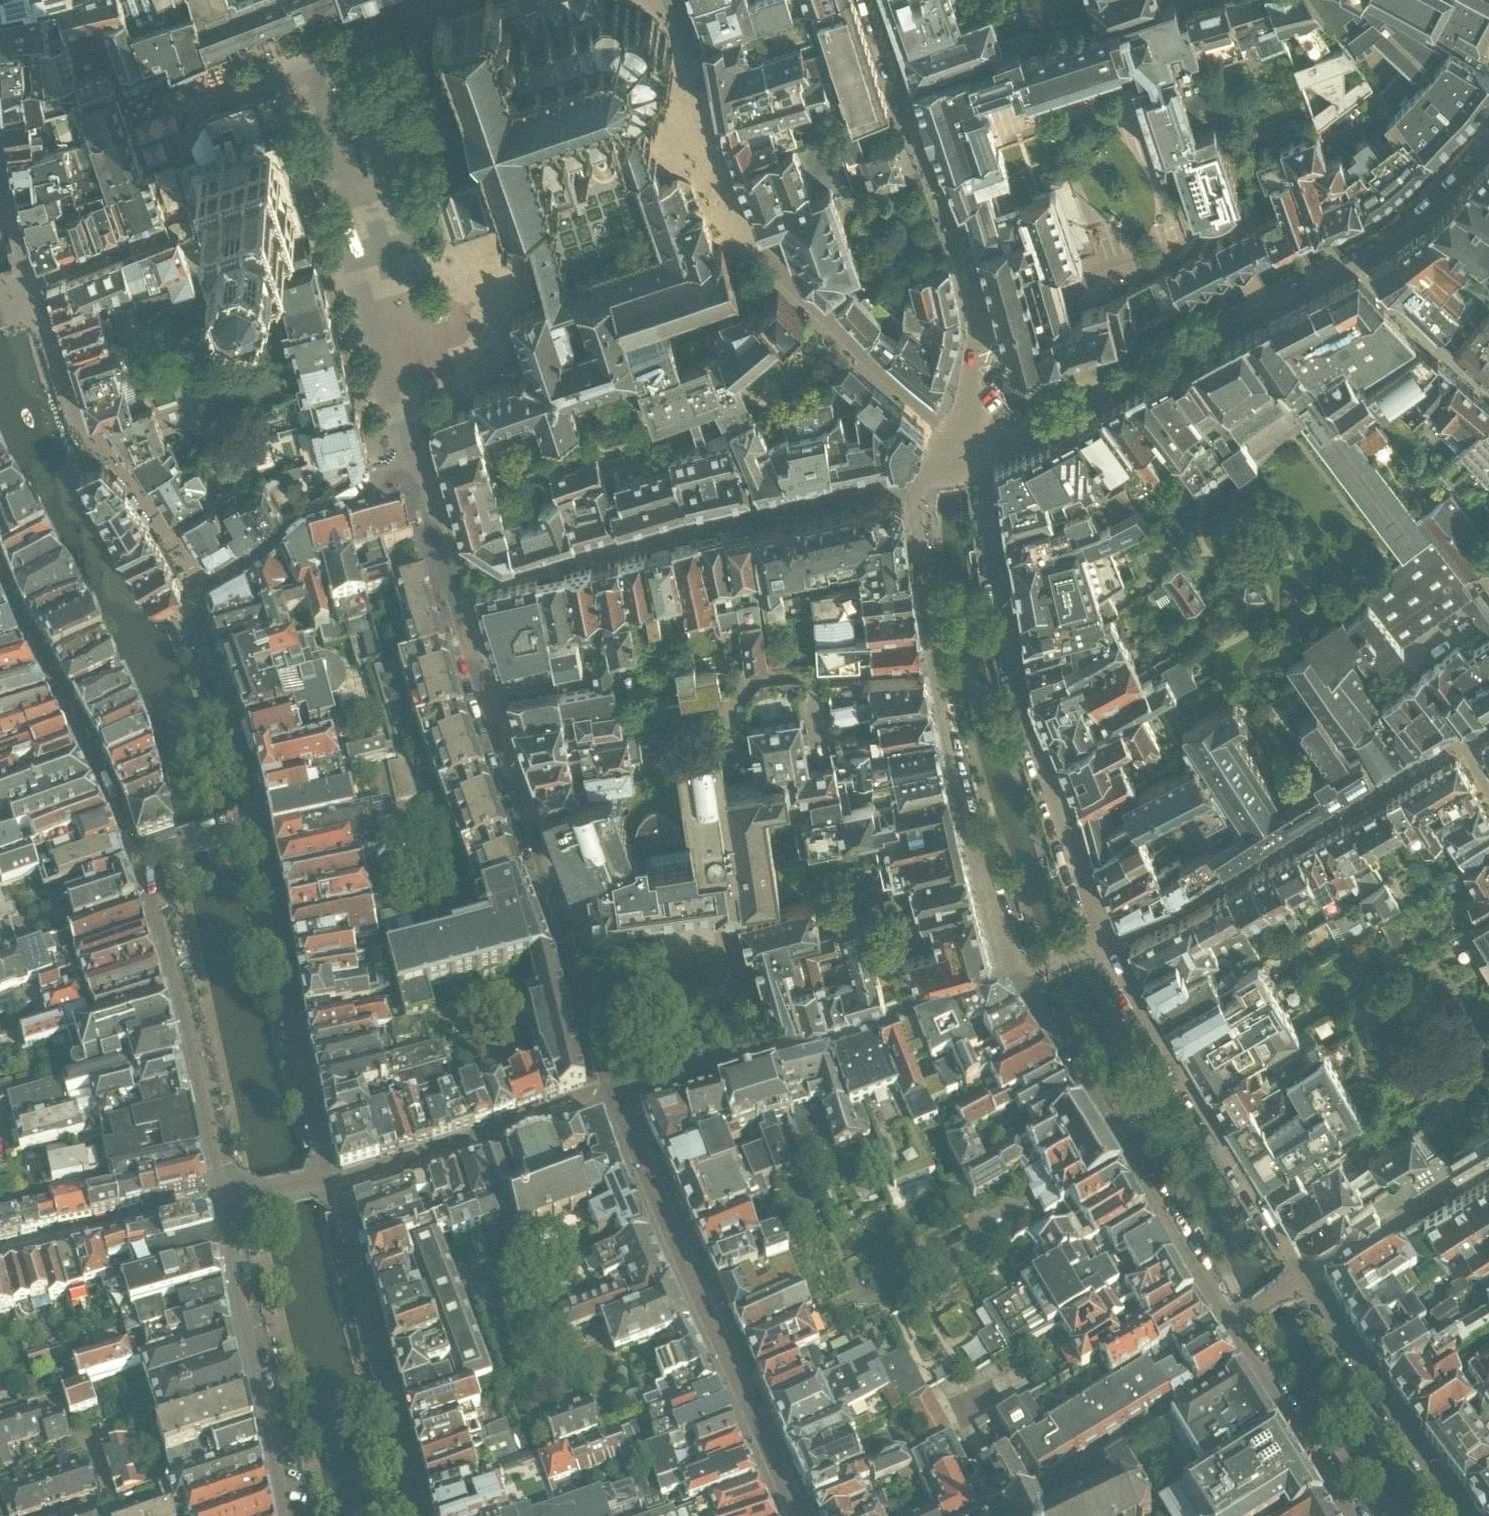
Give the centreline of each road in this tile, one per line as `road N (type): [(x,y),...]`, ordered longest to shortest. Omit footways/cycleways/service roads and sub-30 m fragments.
road 1 (unclassified): [(333,1185),(255,819),(135,859),(172,973),(226,1205)]
road 2 (residential): [(1016,973),(1103,1098),(1195,1266),(1351,1515)]
road 3 (residential): [(1488,142),(1417,219),(1356,261),(999,450),(965,440)]
road 4 (unclassified): [(31,278),(84,424),(129,475),(204,586),(416,465)]
road 5 (residential): [(416,465),(284,64),(433,0)]
road 6 (residential): [(670,0),(711,164),(762,256),(887,381),(965,440)]
road 7 (residential): [(617,1102),(576,949),(452,587)]
road 8 (residential): [(1102,940),(1013,674),(982,477),(965,440)]
road 9 (residential): [(915,477),(959,782),(1016,973)]
road 10 (residential): [(452,587),(790,500),(915,477)]
road 11 (residential): [(792,1515),(617,1102)]
road 12 (unclassified): [(1016,973),(617,1102)]
road 13 (residential): [(1102,940),(1190,900),(1463,742)]
road 14 (residential): [(1306,1280),(1102,940)]
road 15 (residential): [(420,1515),(333,1185)]
road 16 (residential): [(226,1205),(288,1515)]
road 17 (residential): [(971,292),(871,0)]
road 18 (unclassified): [(333,1185),(617,1102)]
road 19 (residential): [(1456,1515),(1306,1280)]
road 20 (residential): [(0,1257),(226,1205)]
road 21 (residential): [(1488,1164),(1306,1280)]
road 22 (residential): [(194,206),(171,225),(31,278)]
road 23 (residential): [(971,292),(965,440)]
road 24 (residential): [(452,587),(416,465)]

